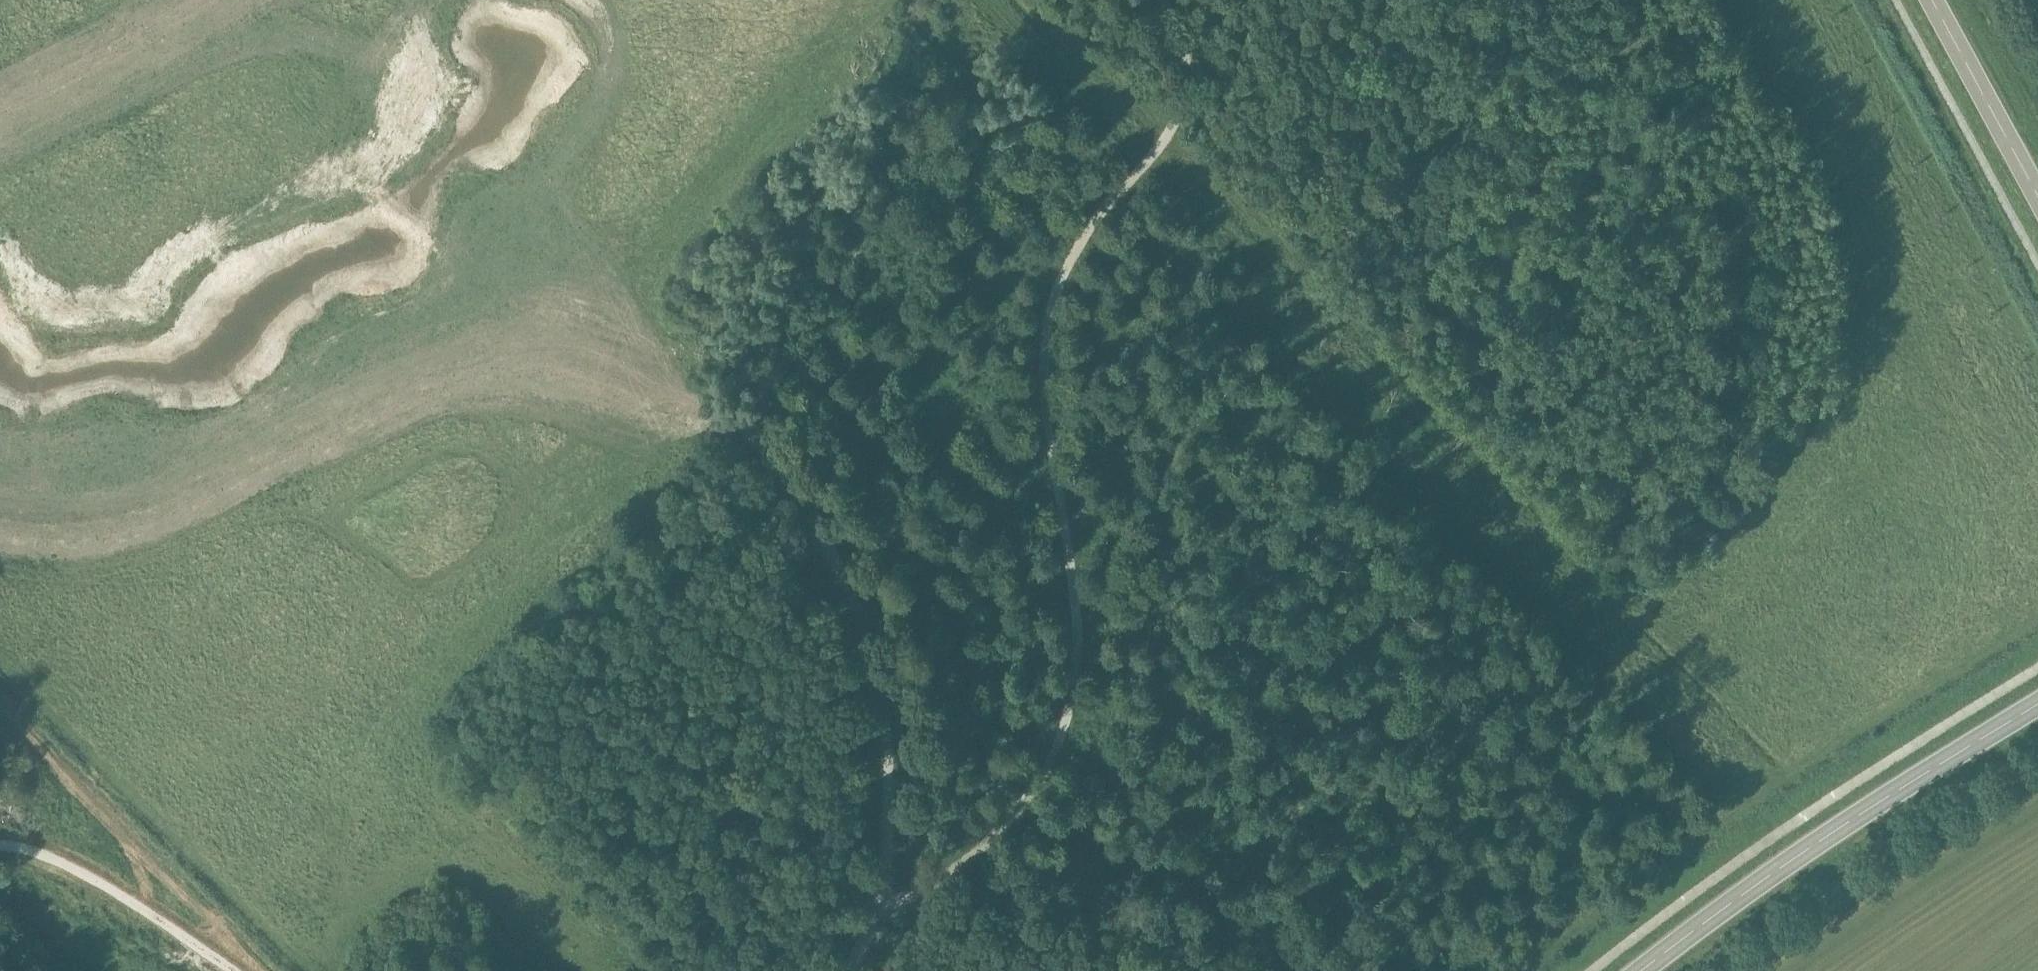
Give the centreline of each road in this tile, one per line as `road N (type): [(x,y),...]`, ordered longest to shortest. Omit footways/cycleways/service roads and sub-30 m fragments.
road 1 (secondary): [(1641,970),(1833,832),(2037,705)]
road 2 (tertiary): [(1933,0),(2037,193)]

